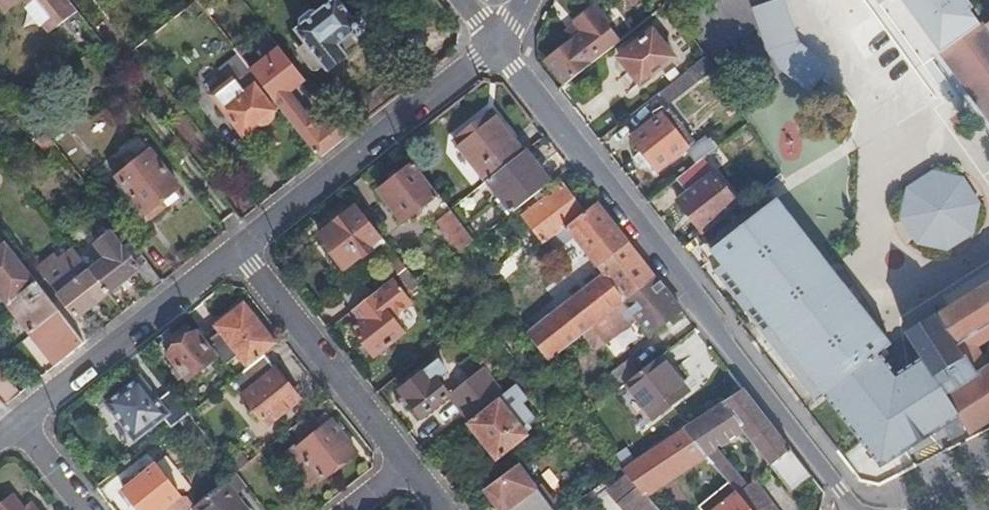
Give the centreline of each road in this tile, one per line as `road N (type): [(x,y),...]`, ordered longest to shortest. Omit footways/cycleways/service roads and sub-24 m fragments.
road 1 (residential): [(503,44),(856,509)]
road 2 (residential): [(240,253),(503,44)]
road 3 (residential): [(16,424),(240,253)]
road 4 (residential): [(240,253),(409,465)]

